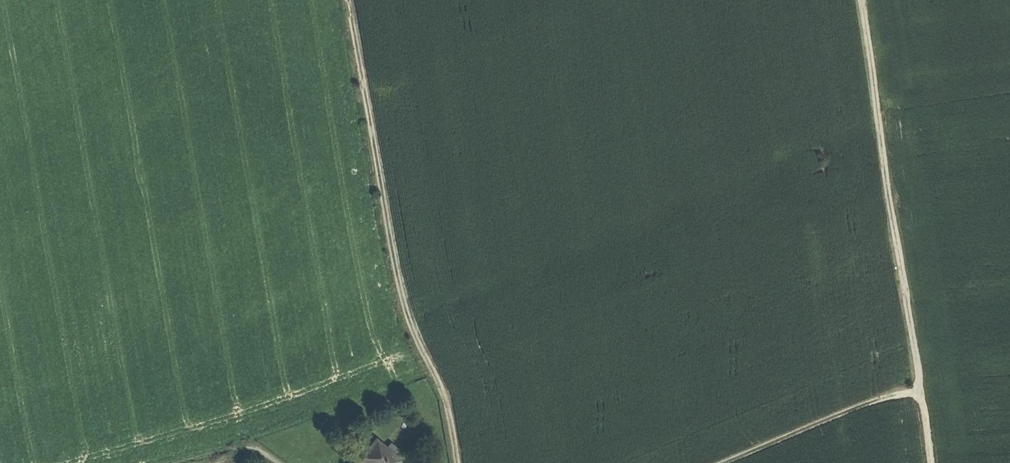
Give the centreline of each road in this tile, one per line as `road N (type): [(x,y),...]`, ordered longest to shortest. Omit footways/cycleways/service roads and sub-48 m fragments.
road 1 (track): [(352,0),(408,316),(443,389),(457,462)]
road 2 (track): [(933,462),(861,0)]
road 3 (track): [(722,462),(877,399),(920,391)]

